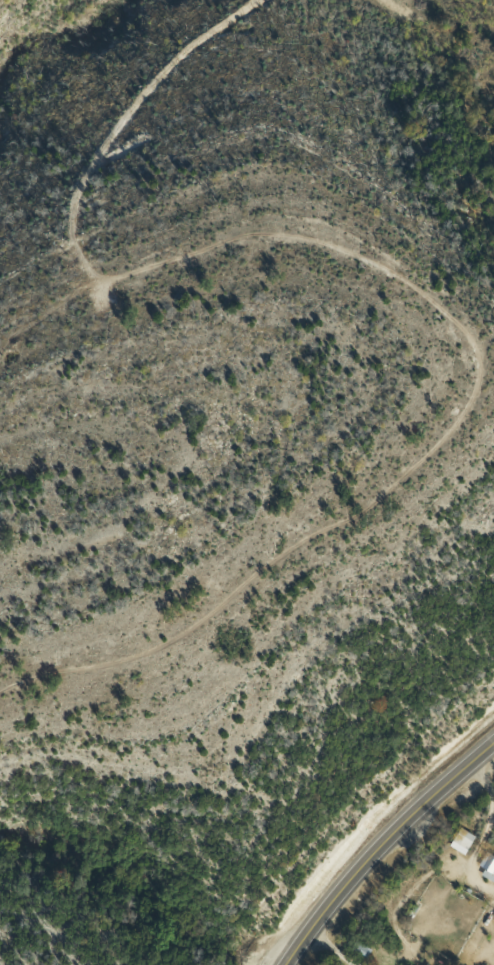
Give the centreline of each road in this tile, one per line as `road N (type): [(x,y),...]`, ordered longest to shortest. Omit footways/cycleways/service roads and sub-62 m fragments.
road 1 (primary): [(493,740),(395,826),(291,964)]

